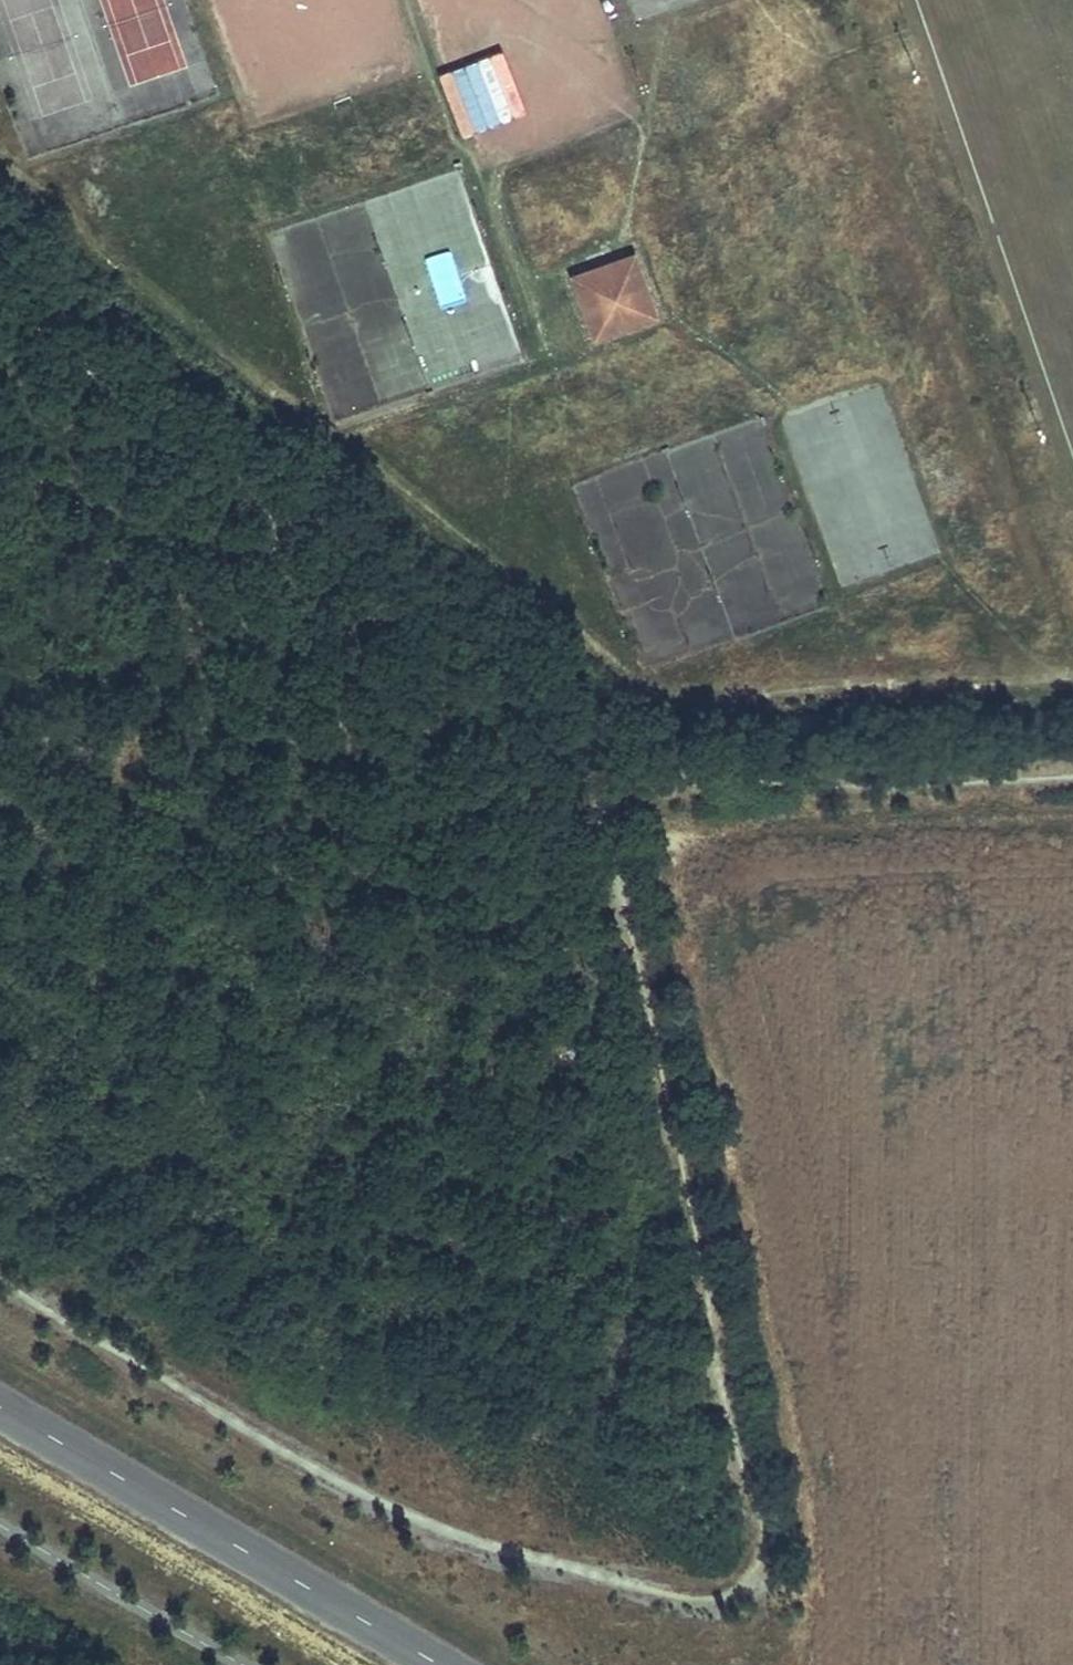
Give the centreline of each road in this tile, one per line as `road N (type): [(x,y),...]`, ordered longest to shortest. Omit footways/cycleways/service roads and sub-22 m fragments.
road 1 (track): [(0,1275),(336,1478),(480,1544),(682,1595),(733,1586),(754,1550),(620,897),(611,842),(620,813),(647,790),(682,777),(871,786),(1072,776)]
road 2 (secondary): [(0,1409),(435,1664)]

